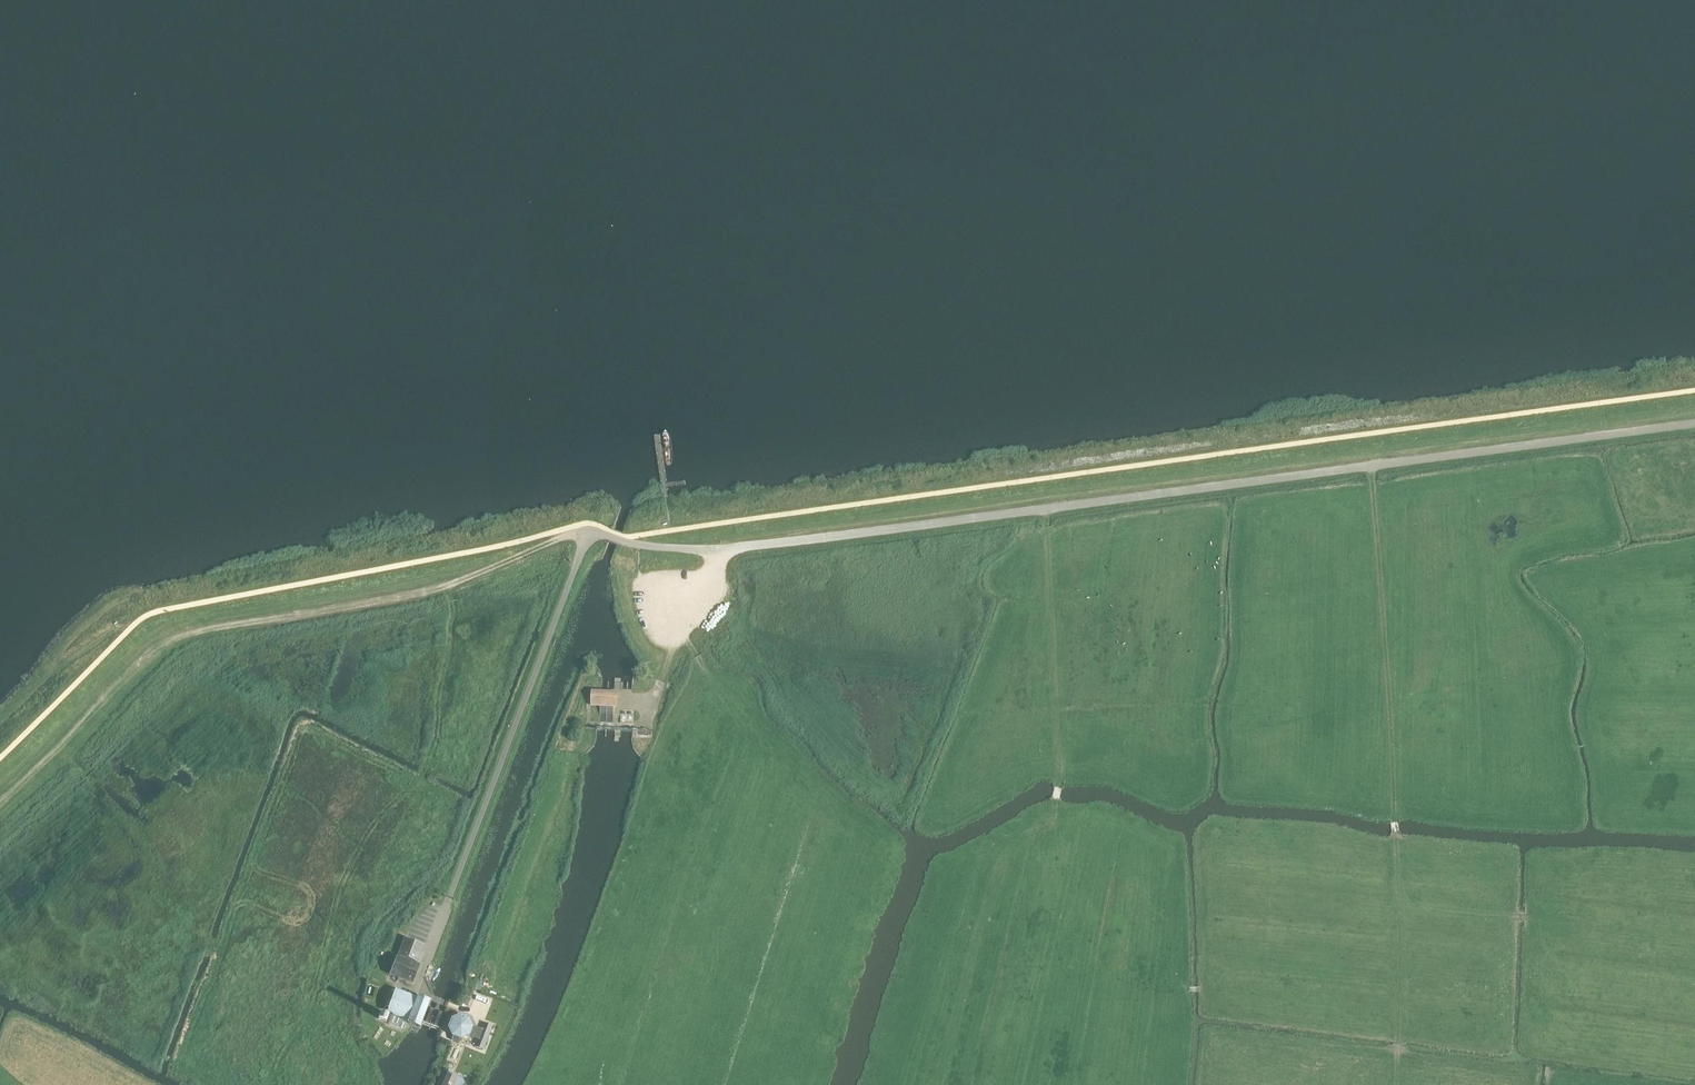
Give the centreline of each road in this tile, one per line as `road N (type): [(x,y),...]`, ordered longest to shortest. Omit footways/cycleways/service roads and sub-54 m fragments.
road 1 (unclassified): [(718,549),(1694,424)]
road 2 (track): [(586,535),(441,587),(176,636),(138,659),(0,802)]
road 3 (track): [(135,623),(53,669),(0,719)]

